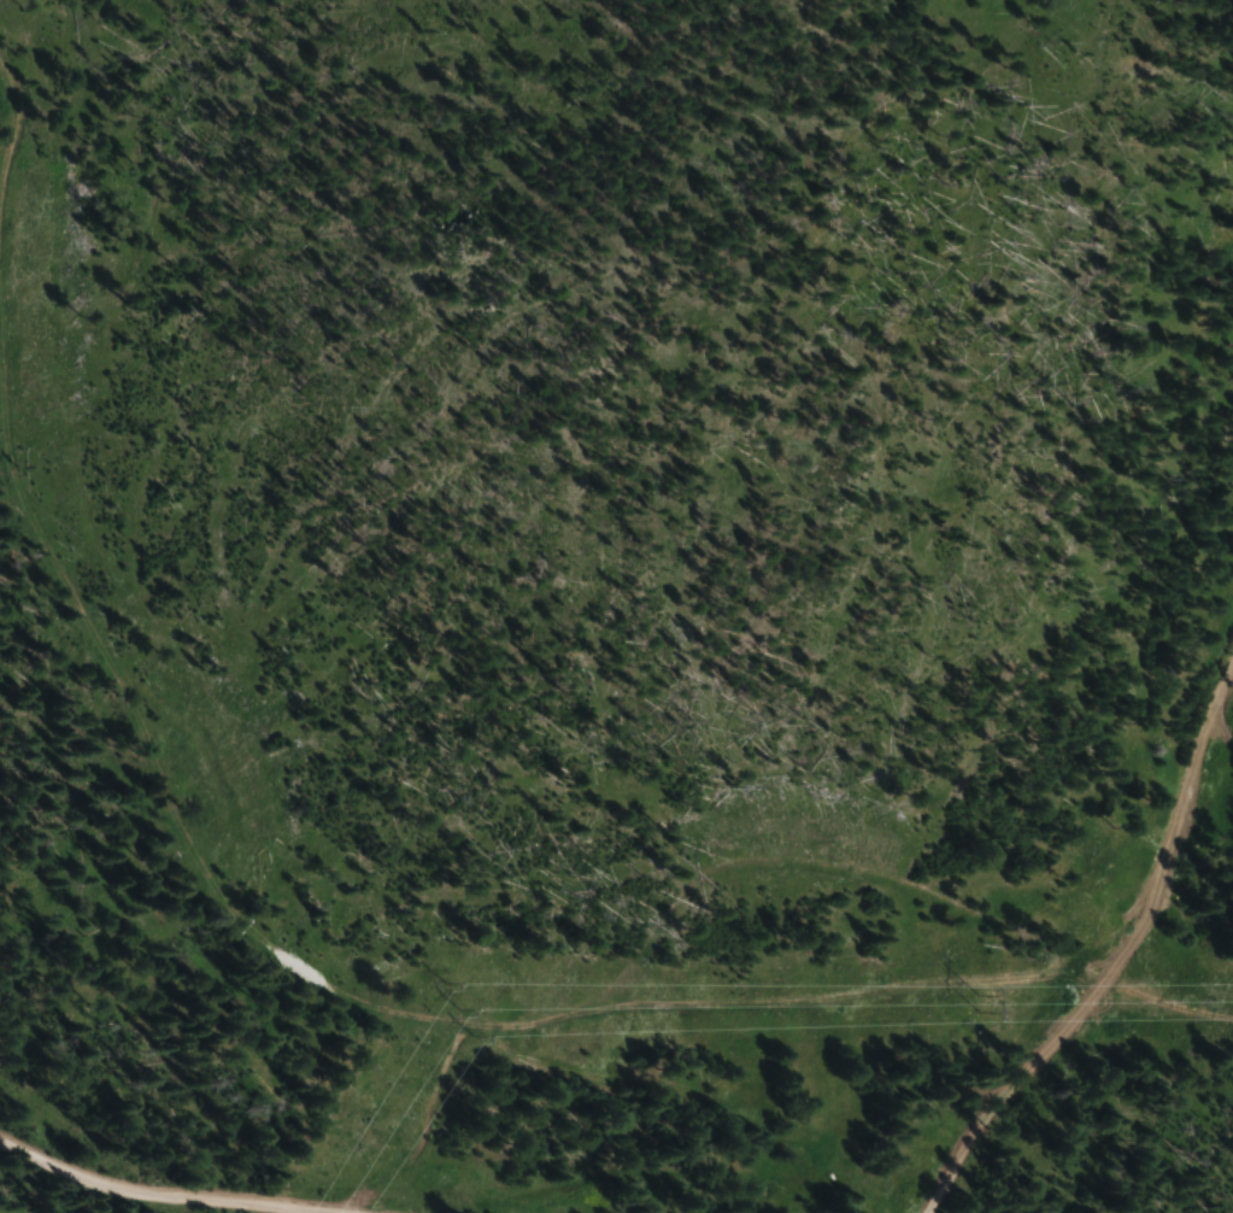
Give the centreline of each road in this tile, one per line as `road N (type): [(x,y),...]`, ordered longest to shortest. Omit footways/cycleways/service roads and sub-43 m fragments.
road 1 (residential): [(318,1212),(139,1197),(65,1174),(0,1139)]

